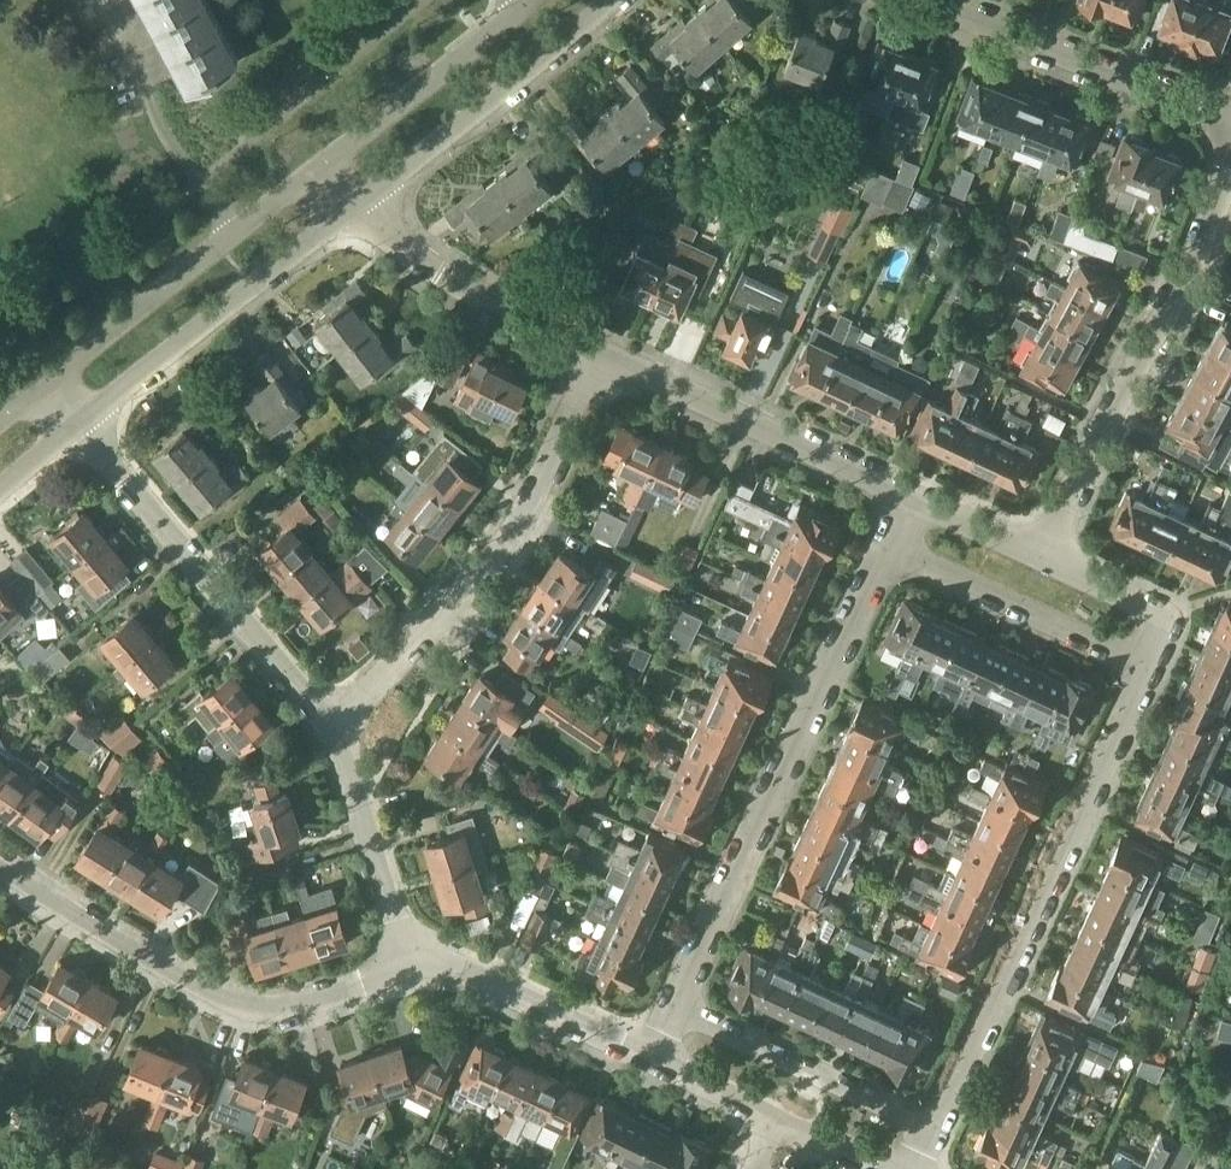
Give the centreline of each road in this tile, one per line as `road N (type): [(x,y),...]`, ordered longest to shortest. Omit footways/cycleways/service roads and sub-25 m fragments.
road 1 (residential): [(931,1128),(1146,669)]
road 2 (residential): [(675,1000),(887,547)]
road 3 (residential): [(332,740),(516,530),(599,354)]
road 4 (residential): [(410,961),(268,1009),(93,925),(0,862)]
road 5 (residential): [(1040,558),(1194,264),(1230,164)]
road 6 (residential): [(332,740),(79,423)]
road 7 (residential): [(342,226),(405,164),(496,103),(617,0)]
road 8 (residential): [(309,182),(226,237),(37,388)]
road 9 (residential): [(909,492),(599,354)]
road 10 (unclassified): [(79,423),(342,226)]
road 11 (residential): [(1230,120),(936,0)]
road 12 (residential): [(599,354),(397,241),(342,226)]
road 13 (residential): [(1146,669),(887,547)]
road 14 (residential): [(931,1128),(675,1000)]
road 15 (residential): [(525,0),(309,182)]
road 16 (residential): [(651,1056),(454,968),(410,961)]
road 17 (residential): [(410,961),(332,740)]
road 18 (residential): [(1146,669),(1160,618),(1040,558)]
road 19 (residential): [(1040,558),(909,492)]
road 20 (residential): [(777,1115),(651,1056)]
road 21 (residential): [(894,1168),(777,1115)]

